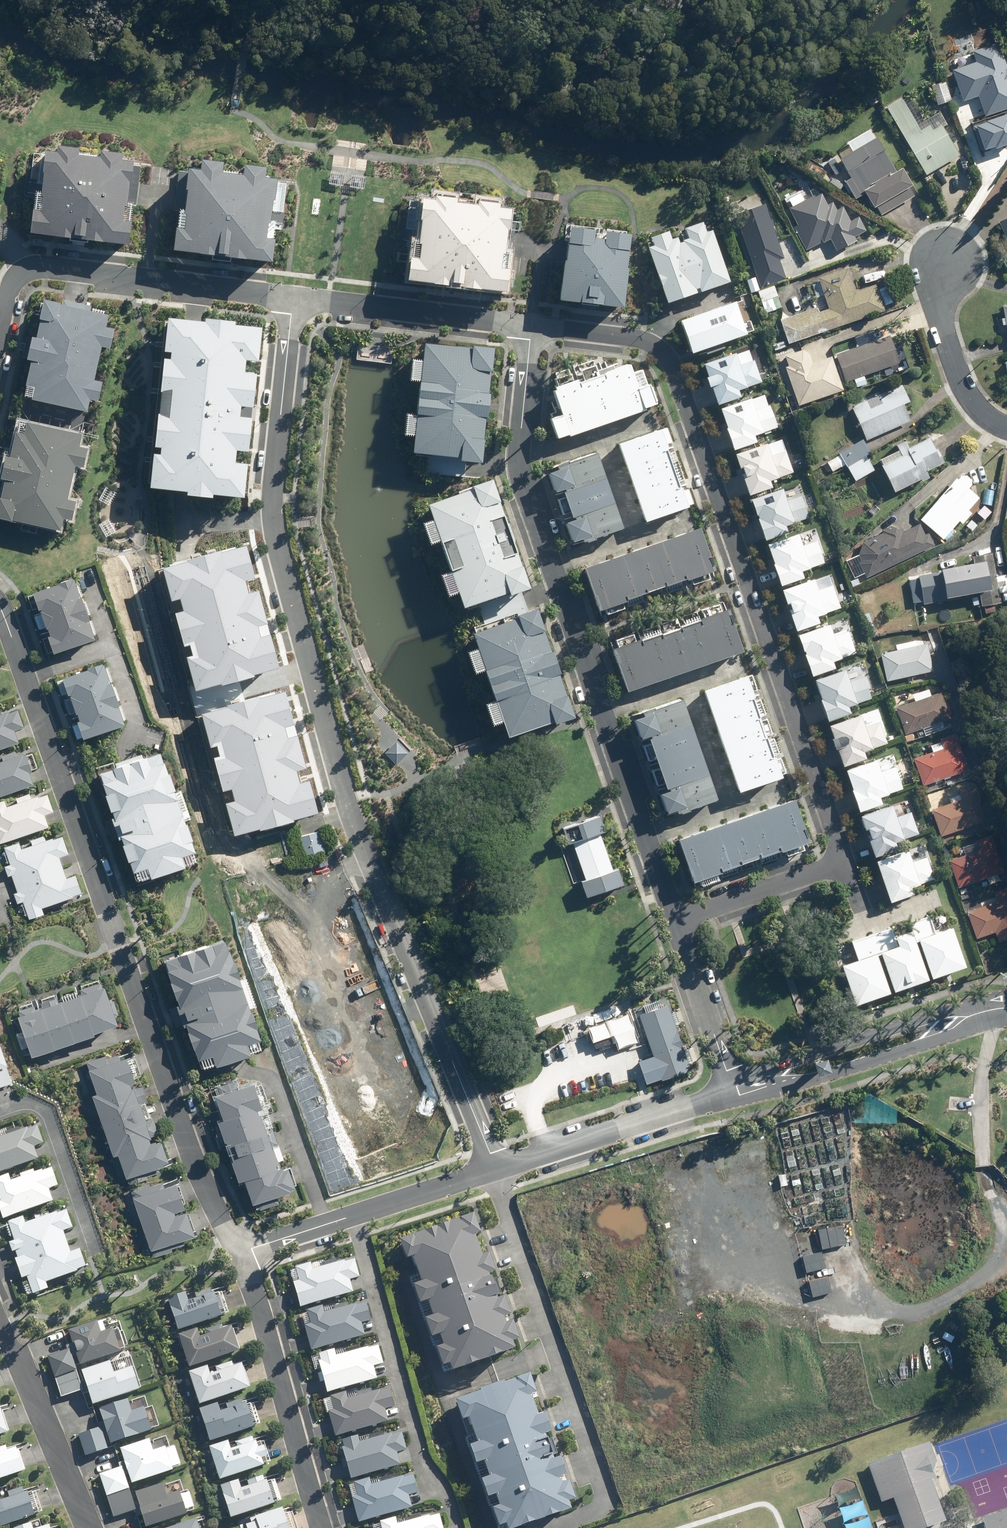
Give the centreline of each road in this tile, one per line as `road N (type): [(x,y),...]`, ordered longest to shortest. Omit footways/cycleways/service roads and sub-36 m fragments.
road 1 (residential): [(293,299),(271,495),(276,537),(345,799),(493,1170)]
road 2 (residential): [(0,606),(192,1159),(238,1252)]
road 3 (residential): [(843,861),(674,363),(644,341),(527,325)]
road 4 (track): [(1000,1008),(984,1076),(980,1155),(999,1214),(1000,1266),(957,1297),(906,1314),(844,1313),(798,1294),(743,1256),(702,1212),(692,1180)]
road 5 (residential): [(671,919),(516,473),(527,325)]
road 6 (residential): [(546,1527),(599,1508),(601,1495),(493,1170)]
road 7 (residential): [(293,299),(40,267),(12,283),(0,327)]
road 8 (residential): [(452,1527),(420,1459),(354,1215)]
road 9 (residential): [(315,1527),(238,1252)]
road 10 (residential): [(493,1170),(732,1093)]
road 11 (residential): [(983,1011),(957,1036),(815,1080),(762,1084)]
road 12 (residential): [(762,1084),(816,1052),(950,1010),(983,1011)]
road 13 (residential): [(527,325),(293,299)]
road 14 (residential): [(0,1323),(90,1527)]
road 15 (residential): [(0,1111),(27,1104),(48,1117),(91,1256)]
road 16 (residential): [(945,261),(940,314),(962,389),(1006,428)]
road 17 (residential): [(732,1093),(671,919)]
road 18 (residential): [(671,919),(843,861)]
road 19 (residential): [(354,1215),(493,1170)]
road 20 (residential): [(238,1252),(354,1215)]

